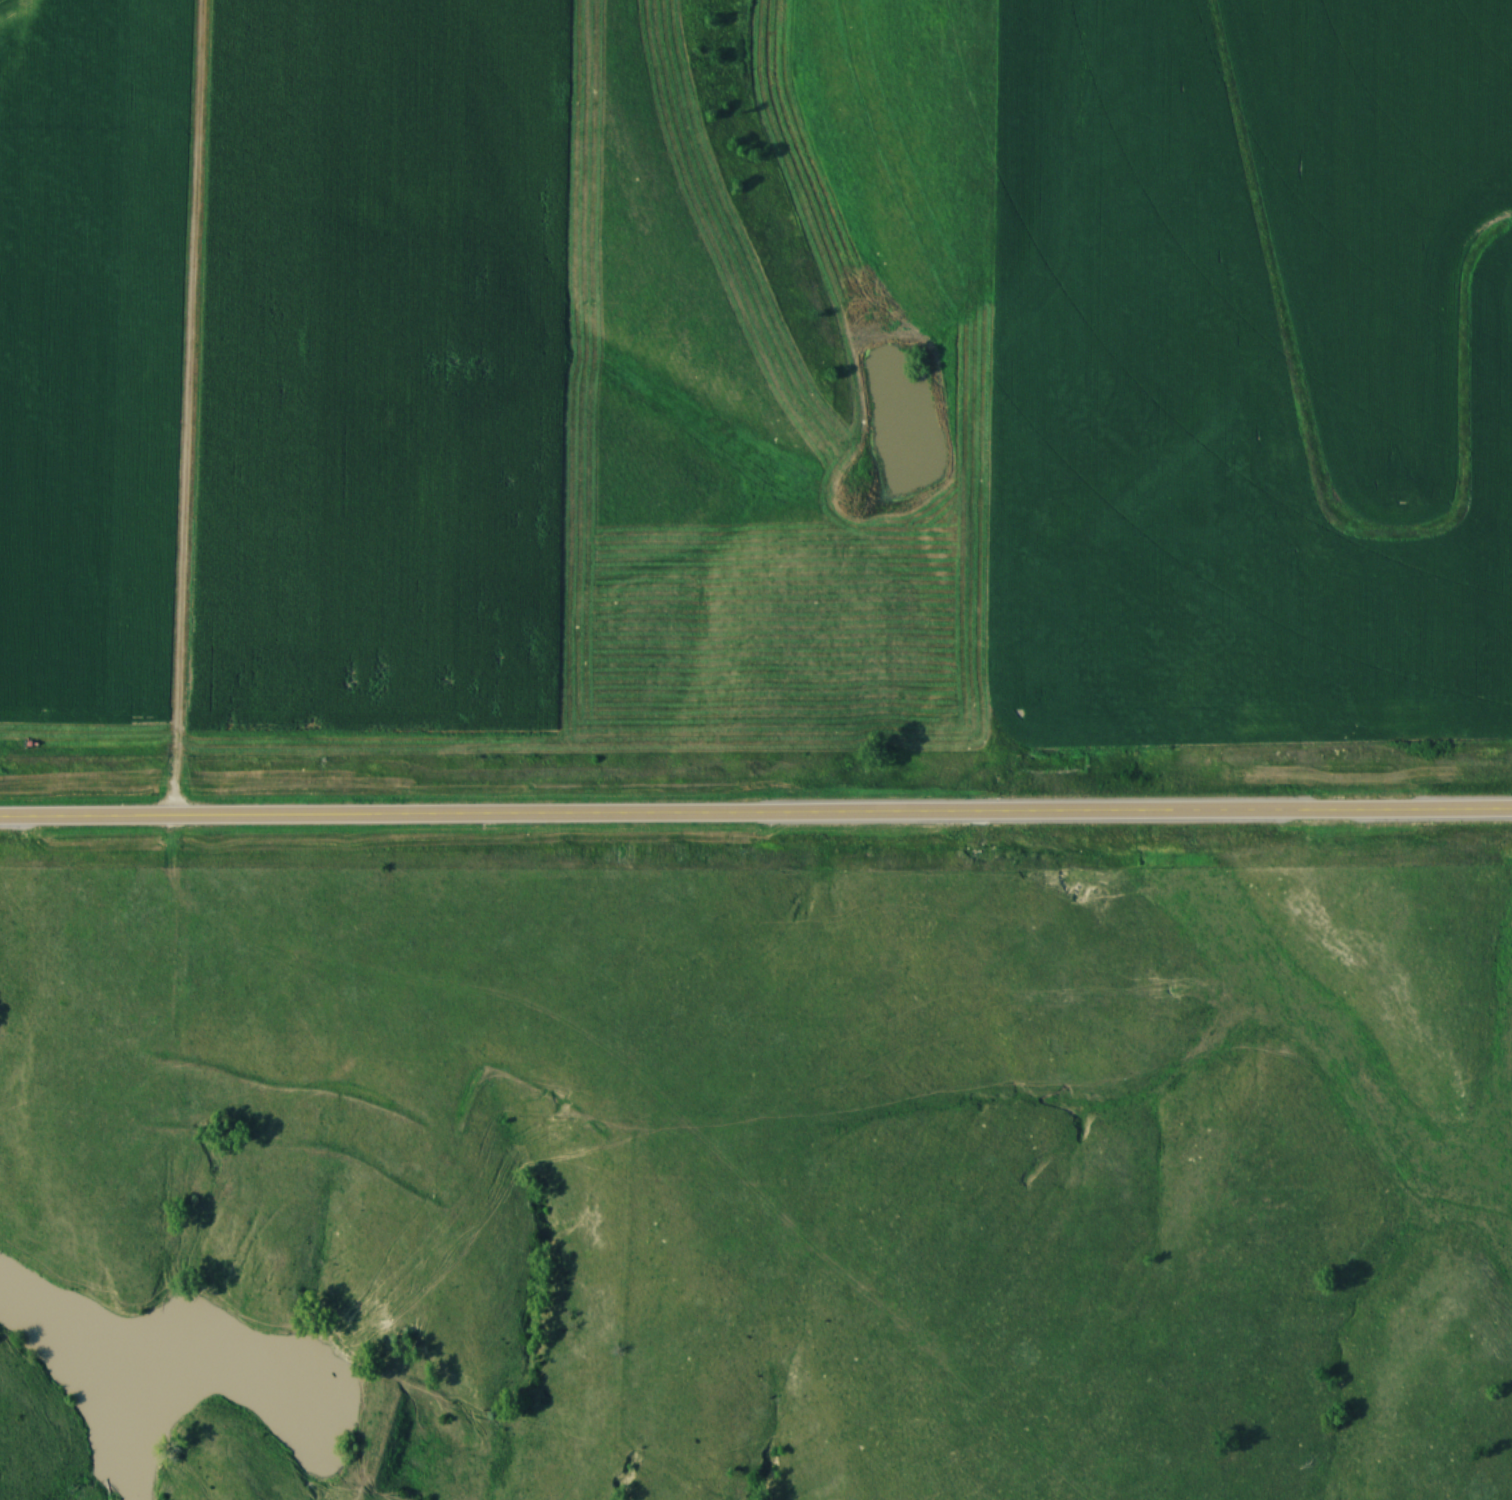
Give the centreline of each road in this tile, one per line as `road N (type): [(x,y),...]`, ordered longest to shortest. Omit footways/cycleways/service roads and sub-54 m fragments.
road 1 (secondary): [(0,815),(1511,818)]

